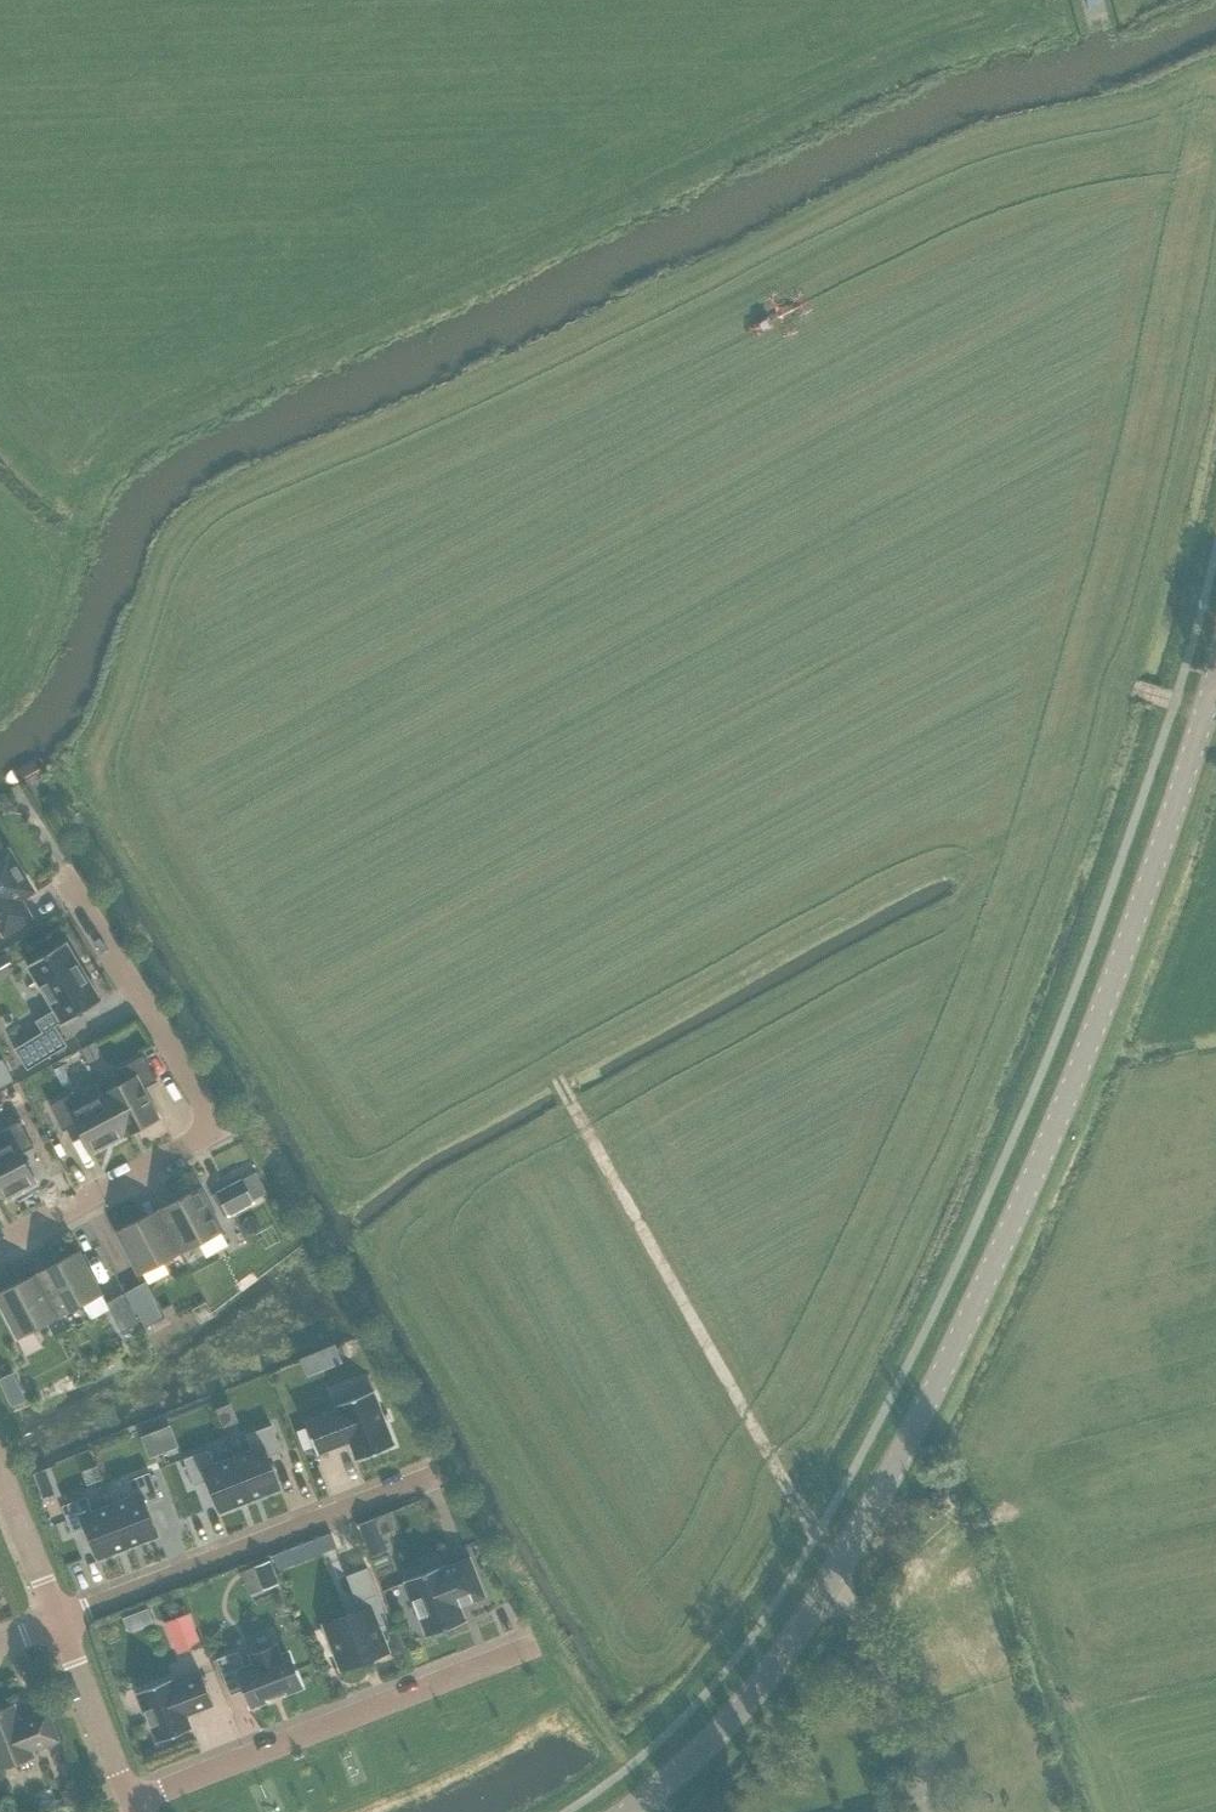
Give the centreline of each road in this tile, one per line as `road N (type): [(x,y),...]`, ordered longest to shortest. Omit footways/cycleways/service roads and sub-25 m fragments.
road 1 (tertiary): [(841,1564),(930,1400),(1056,1132),(1215,677)]
road 2 (residential): [(70,881),(219,1126),(0,1242)]
road 3 (track): [(817,1535),(573,1106)]
road 4 (residential): [(128,1805),(532,1648)]
road 5 (residential): [(56,1623),(435,1478)]
road 6 (tertiary): [(635,1811),(697,1762),(746,1704),(841,1564)]
road 7 (residential): [(128,1805),(56,1623)]
road 8 (residential): [(56,1623),(0,1476)]

